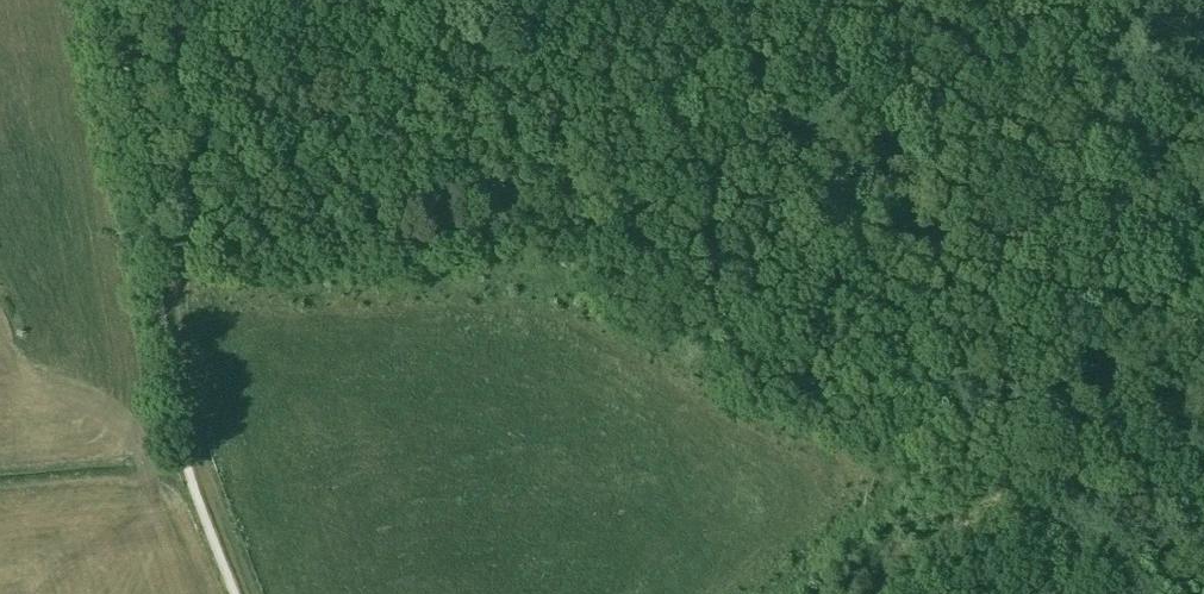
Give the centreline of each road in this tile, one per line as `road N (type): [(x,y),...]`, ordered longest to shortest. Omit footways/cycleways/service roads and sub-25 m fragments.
road 1 (track): [(252,593),(198,442),(179,325),(179,271),(205,162),(183,65),(180,0)]
road 2 (track): [(961,528),(1203,309)]

